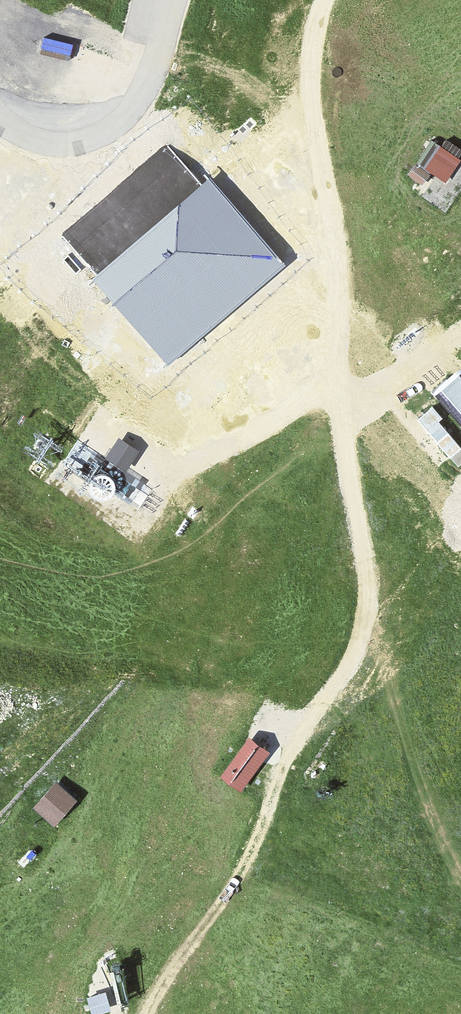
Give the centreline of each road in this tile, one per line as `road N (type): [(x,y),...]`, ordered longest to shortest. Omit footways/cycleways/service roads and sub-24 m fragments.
road 1 (track): [(367,609),(347,665),(285,763),(243,868),(148,1013)]
road 2 (track): [(460,871),(367,609)]
road 3 (track): [(195,141),(289,194),(316,224),(339,277)]
road 4 (track): [(367,609),(345,419)]
road 5 (track): [(339,277),(345,419)]

